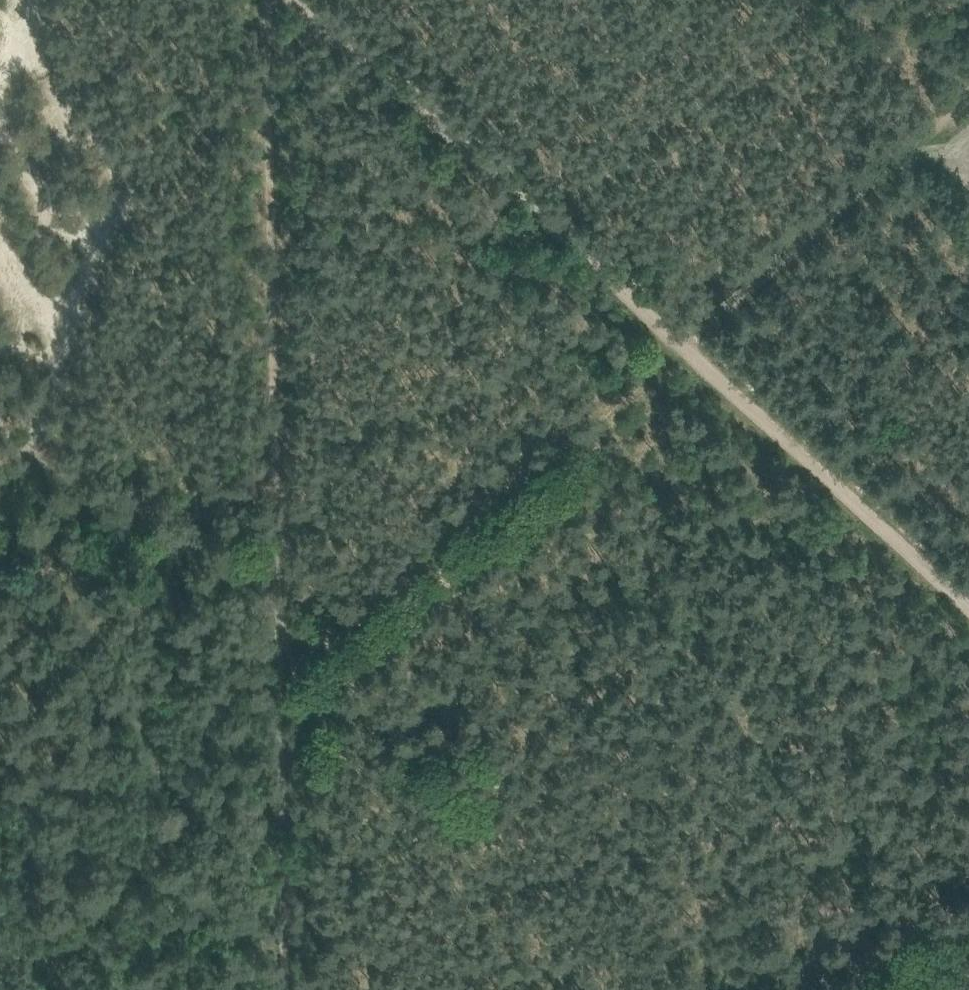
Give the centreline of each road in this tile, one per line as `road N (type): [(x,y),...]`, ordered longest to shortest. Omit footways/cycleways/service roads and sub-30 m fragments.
road 1 (track): [(968,618),(285,0)]
road 2 (track): [(968,98),(303,654)]
road 3 (track): [(946,987),(926,986),(898,961),(830,860),(765,698),(687,659),(635,645),(284,655)]
road 4 (track): [(285,536),(272,0)]
road 5 (track): [(293,989),(284,655)]

